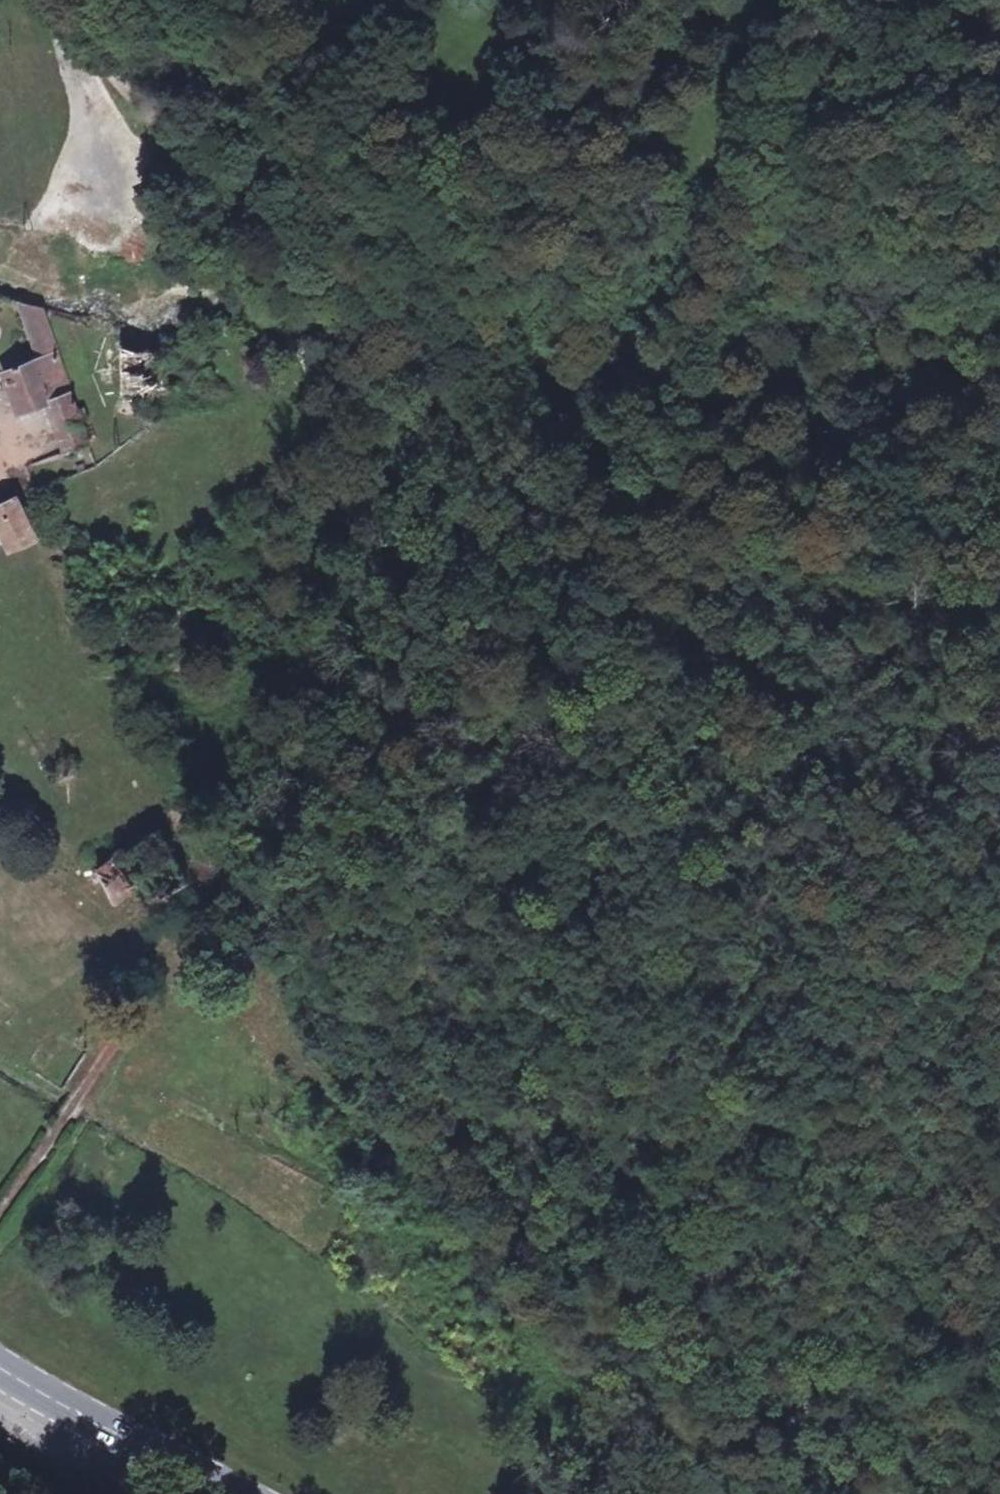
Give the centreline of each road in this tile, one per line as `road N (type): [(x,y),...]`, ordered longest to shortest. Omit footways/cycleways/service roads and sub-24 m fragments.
road 1 (track): [(153,129),(240,224),(258,216),(262,164),(248,65),(225,0)]
road 2 (secondary): [(0,1366),(234,1493)]
road 3 (track): [(0,1207),(124,1034)]

